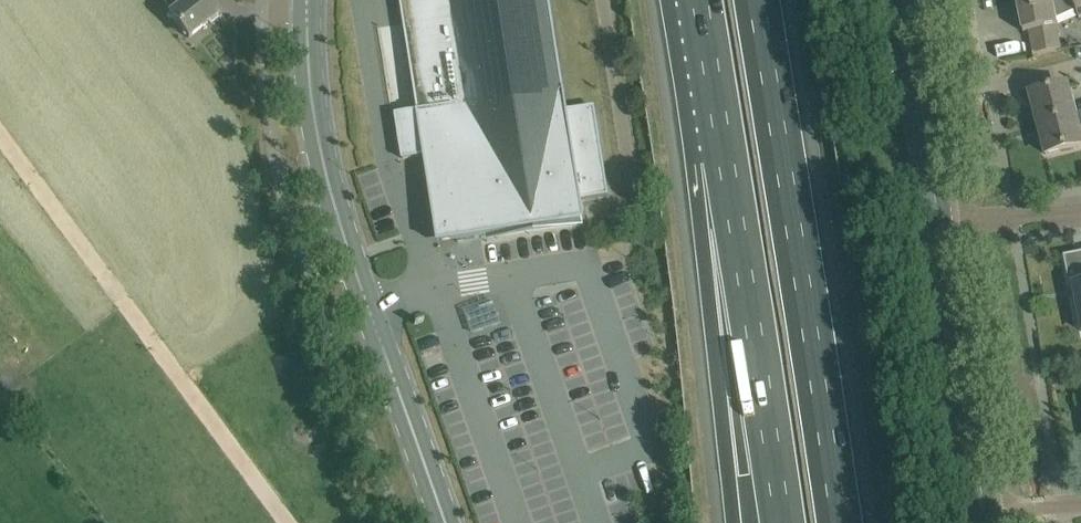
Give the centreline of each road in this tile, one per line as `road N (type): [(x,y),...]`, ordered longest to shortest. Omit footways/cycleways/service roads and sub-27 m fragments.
road 1 (tertiary): [(445,522),(327,176),(308,56),(308,0)]
road 2 (motorway): [(840,522),(758,0)]
road 3 (motorway): [(725,159),(782,522)]
road 4 (motorway): [(725,159),(723,419),(732,522)]
road 5 (tertiary): [(988,522),(939,230)]
road 6 (tertiary): [(939,230),(903,0)]
road 7 (motorway): [(700,0),(725,159)]
road 8 (residential): [(939,230),(1080,211)]

